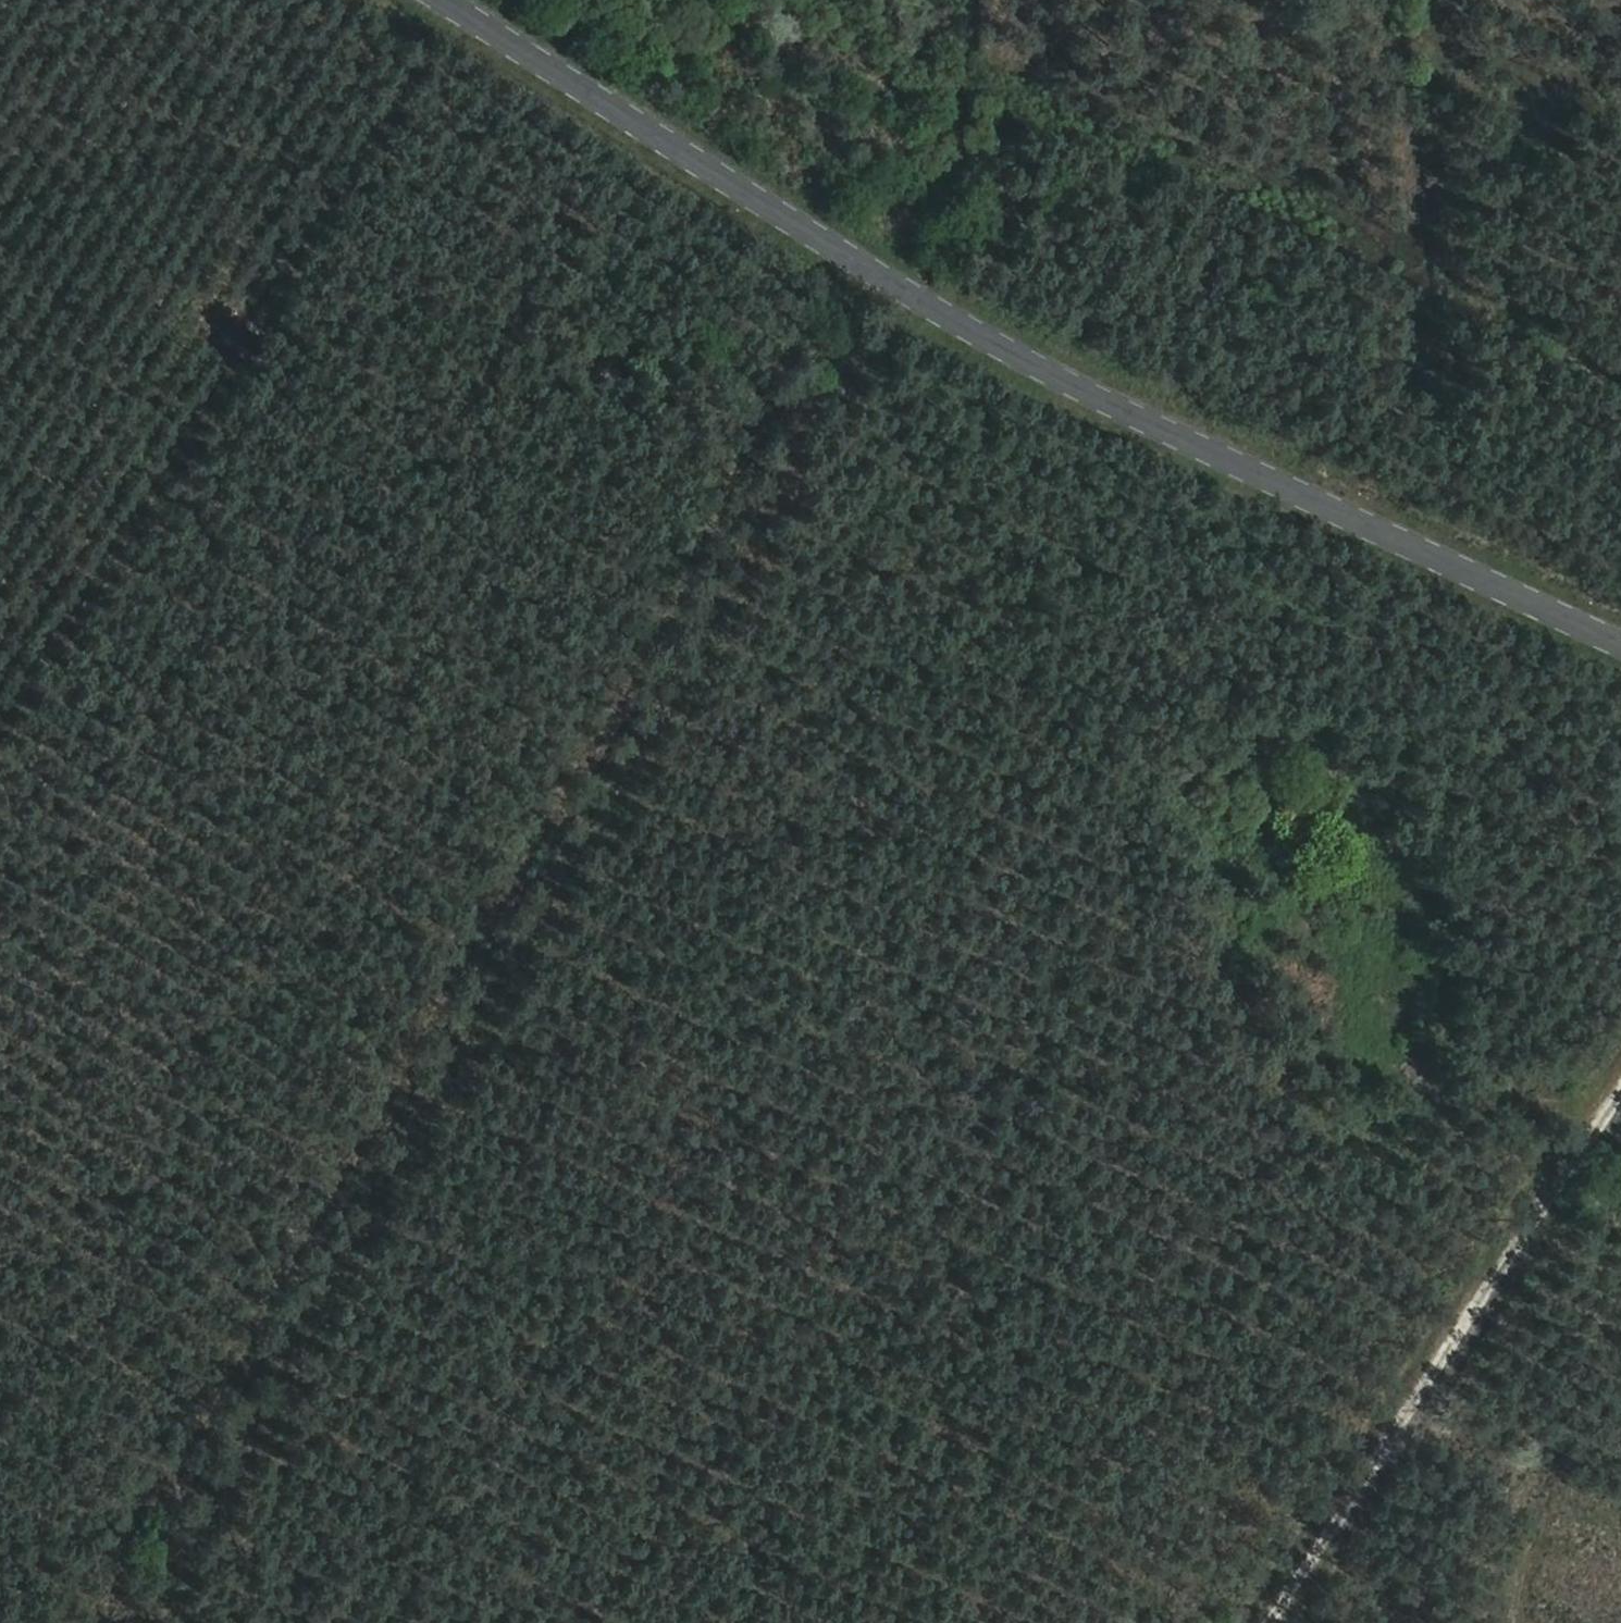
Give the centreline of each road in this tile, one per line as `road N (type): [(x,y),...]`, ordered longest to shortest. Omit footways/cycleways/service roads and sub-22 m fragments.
road 1 (tertiary): [(448,0),(1028,362),(1620,640)]
road 2 (track): [(1620,1098),(1274,1622)]

